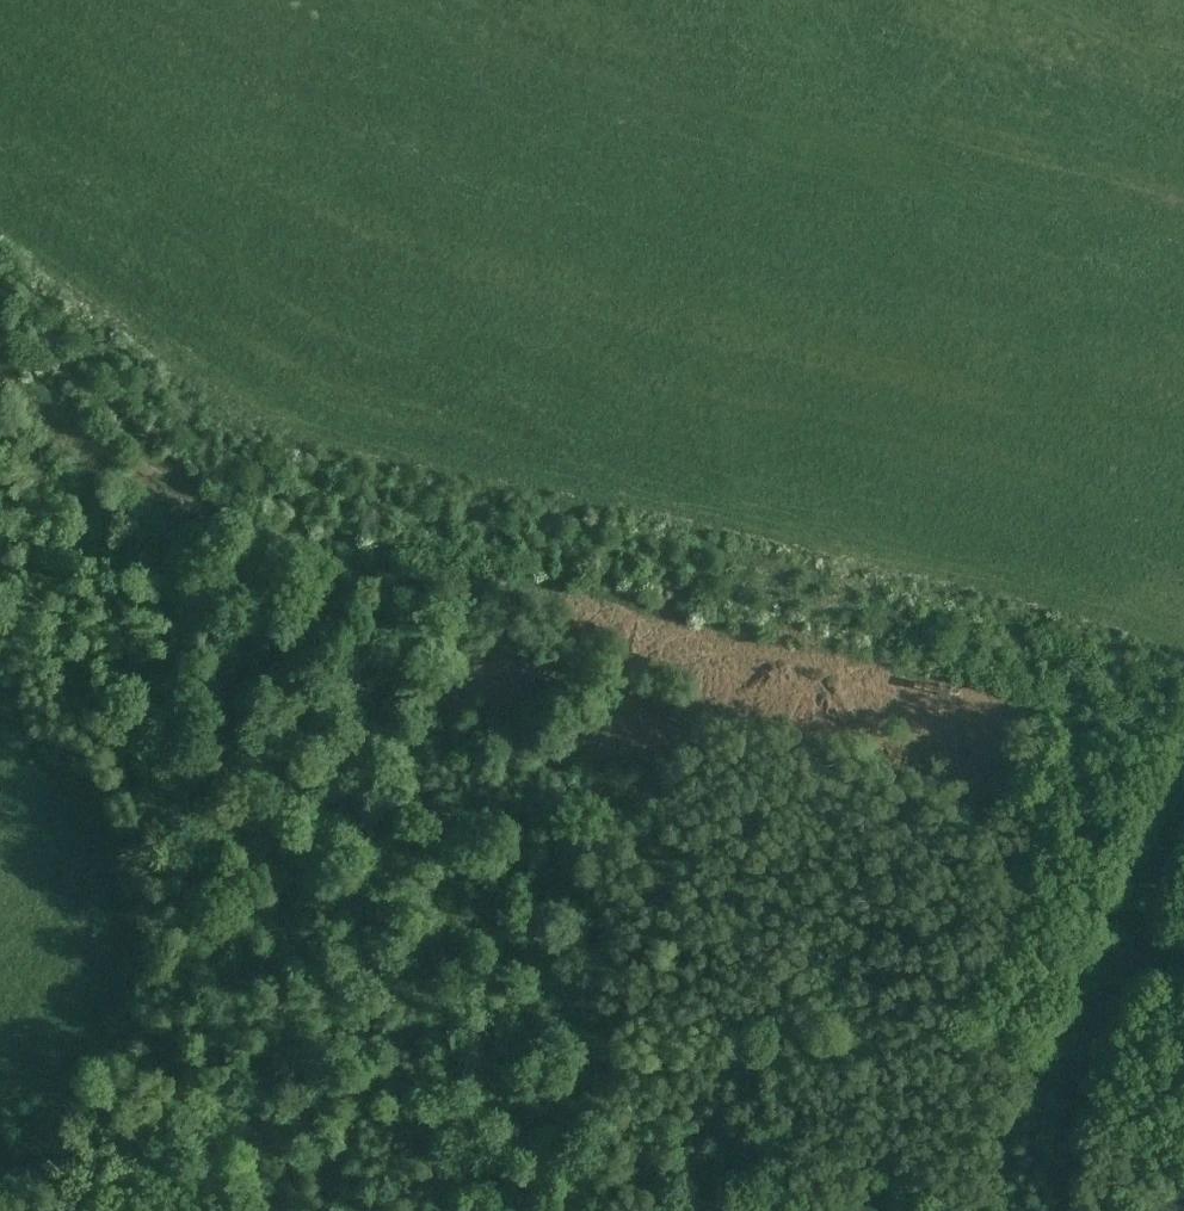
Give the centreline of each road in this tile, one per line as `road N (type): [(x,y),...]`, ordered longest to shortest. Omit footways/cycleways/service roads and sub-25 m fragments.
road 1 (unclassified): [(270,1210),(184,1171),(57,1167),(0,1182)]

